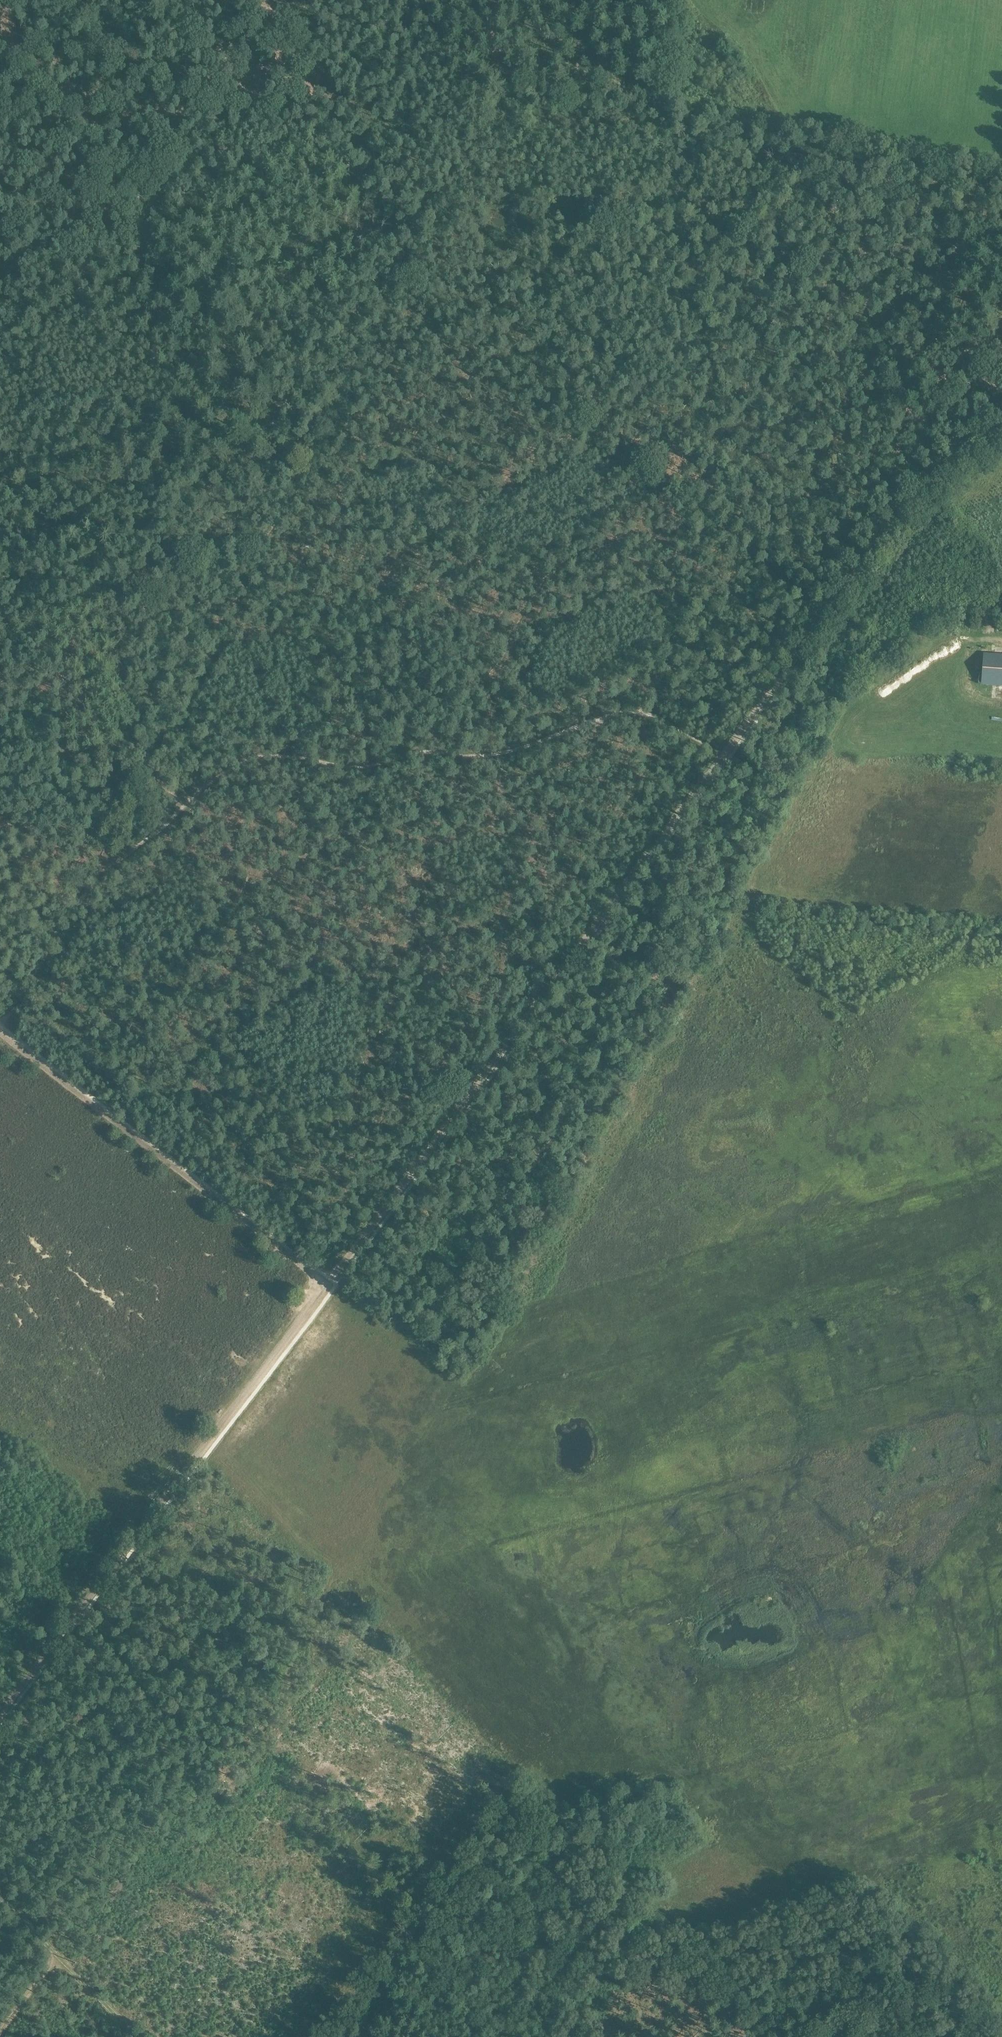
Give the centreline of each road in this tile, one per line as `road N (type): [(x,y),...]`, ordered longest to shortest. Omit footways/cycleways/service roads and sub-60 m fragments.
road 1 (track): [(328,1285),(878,536),(1001,424)]
road 2 (track): [(0,1021),(89,880),(157,836),(243,760),(489,755),(649,711),(725,753)]
road 3 (track): [(328,1285),(0,1709)]
road 4 (track): [(0,1040),(328,1285)]
road 5 (track): [(182,109),(134,210),(107,240),(52,257),(0,219)]
road 6 (track): [(0,1897),(140,2036)]

